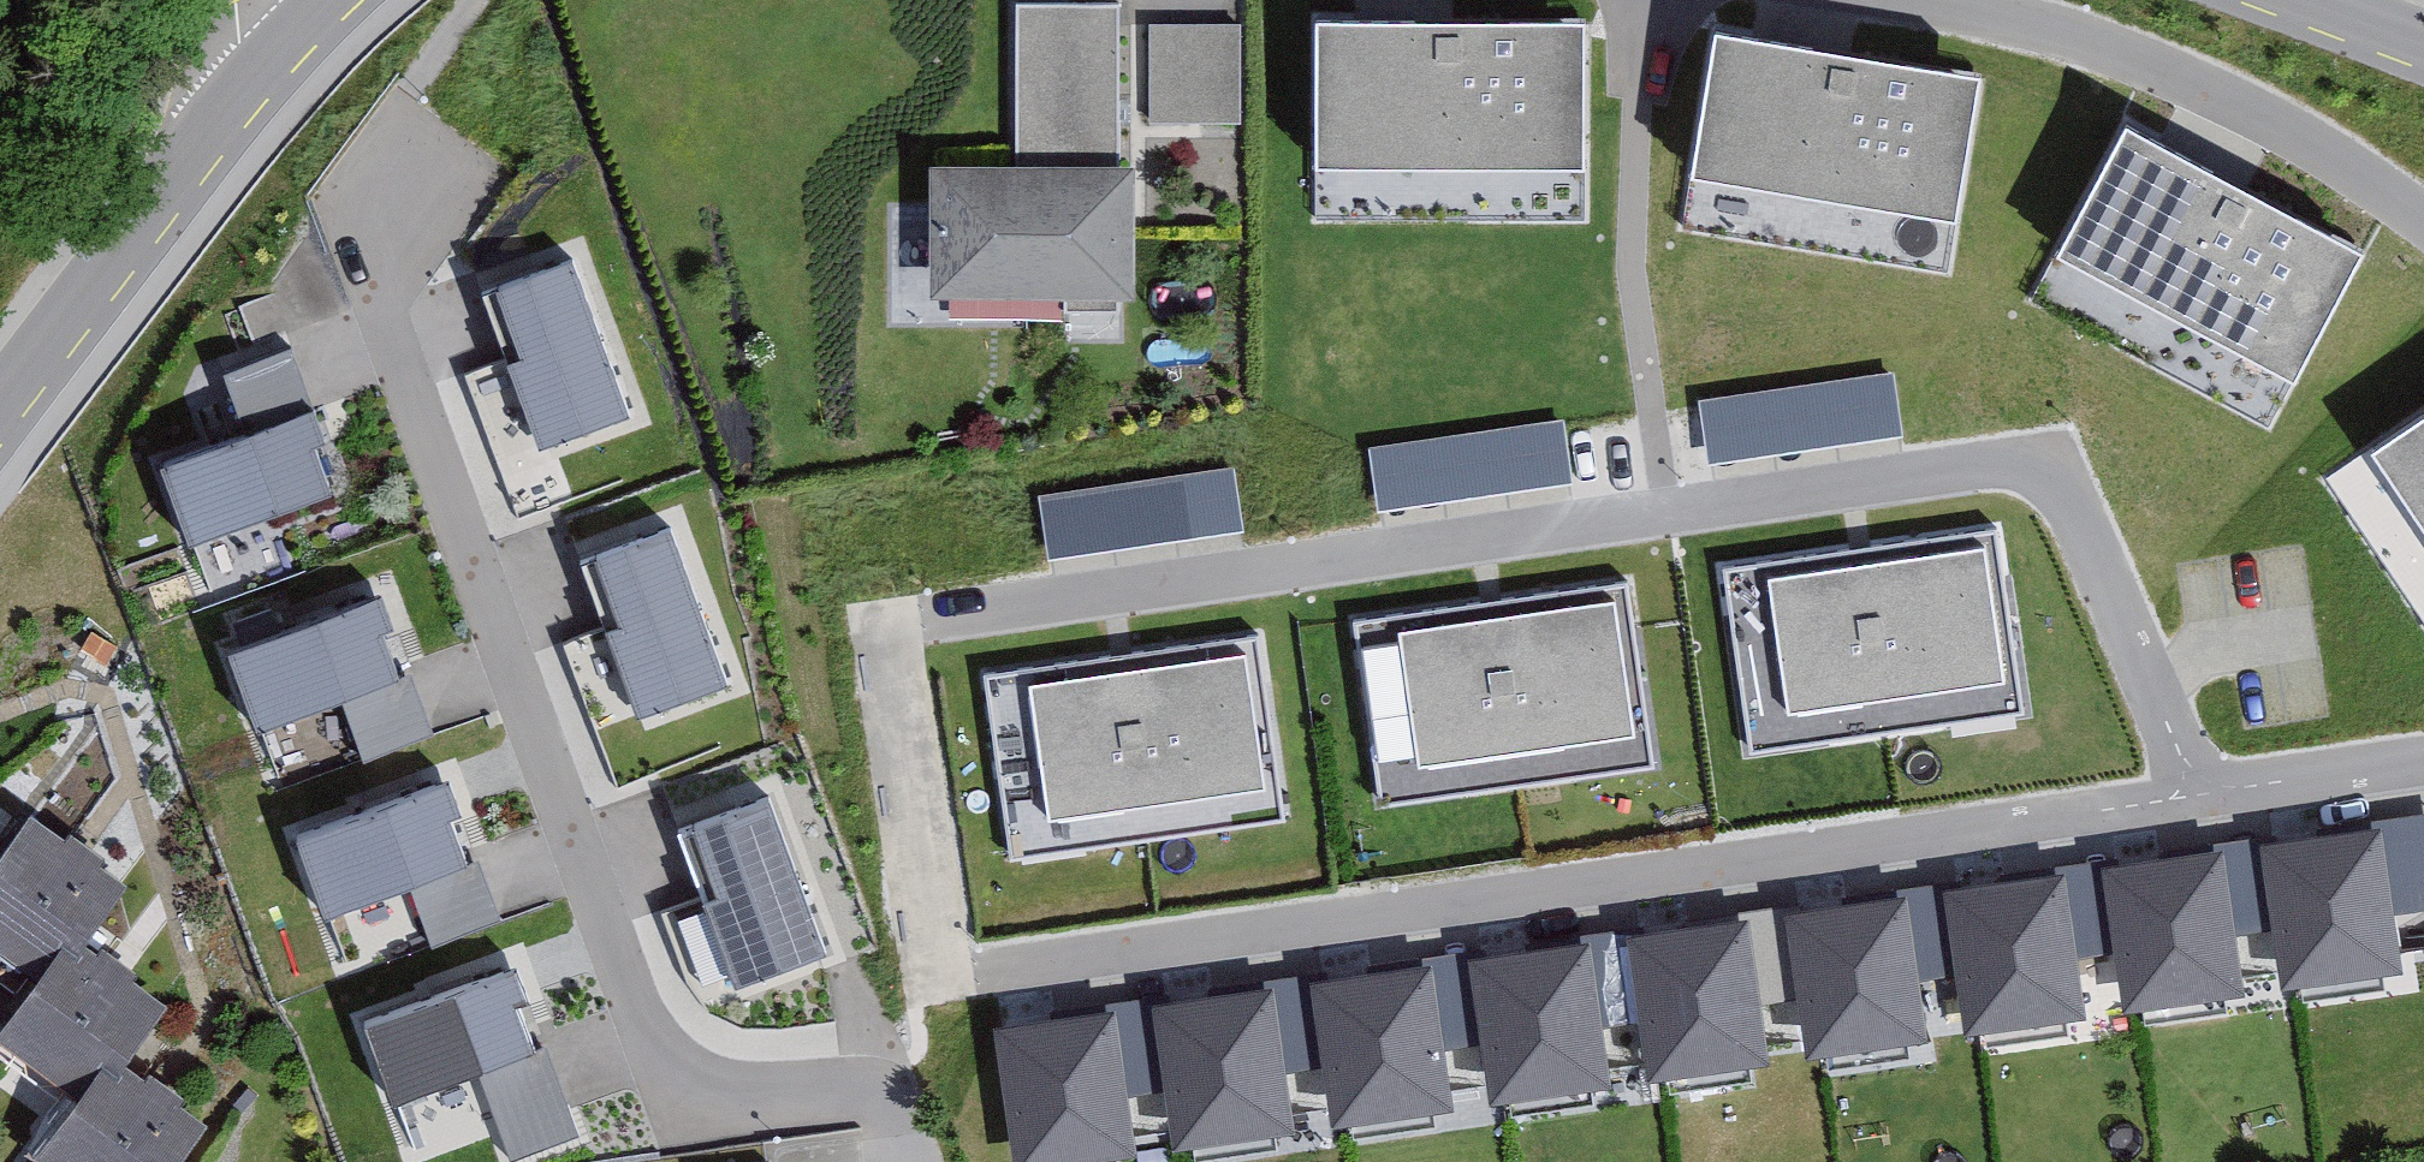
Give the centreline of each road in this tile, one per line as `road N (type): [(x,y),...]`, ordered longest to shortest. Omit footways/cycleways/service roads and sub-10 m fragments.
road 1 (residential): [(2211,799),(2042,453),(891,622),(937,981),(997,972)]
road 2 (residential): [(2211,799),(997,972)]
road 3 (residential): [(899,1161),(880,1103),(673,1092),(383,323)]
road 4 (residential): [(2423,229),(2362,178),(2188,86),(2068,37),(1916,0)]
road 5 (tertiary): [(0,405),(260,67)]
road 6 (residential): [(2423,769),(2211,799)]

